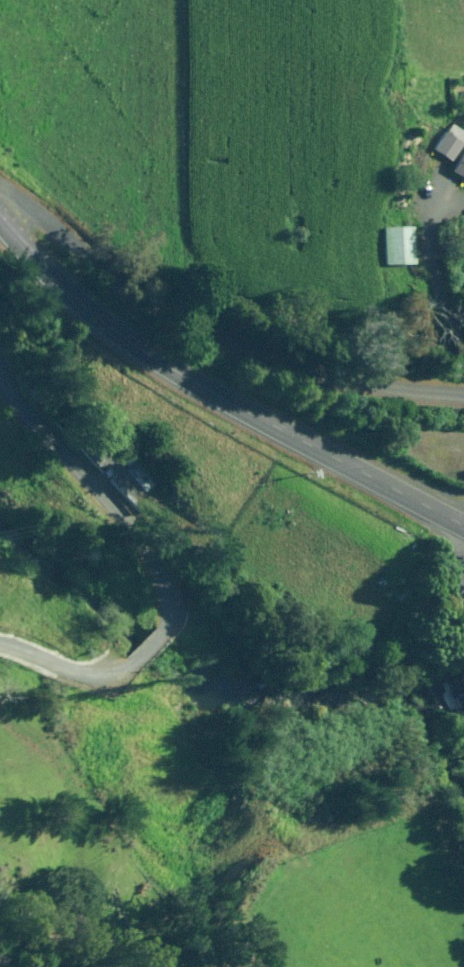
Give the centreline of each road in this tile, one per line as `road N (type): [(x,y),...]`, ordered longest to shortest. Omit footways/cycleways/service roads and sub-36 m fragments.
road 1 (secondary): [(463,521),(134,334),(15,231)]
road 2 (unclassified): [(0,334),(136,503),(174,615),(168,632),(136,660),(105,666),(0,647)]
road 3 (residential): [(15,231),(276,357),(362,379),(463,389)]

